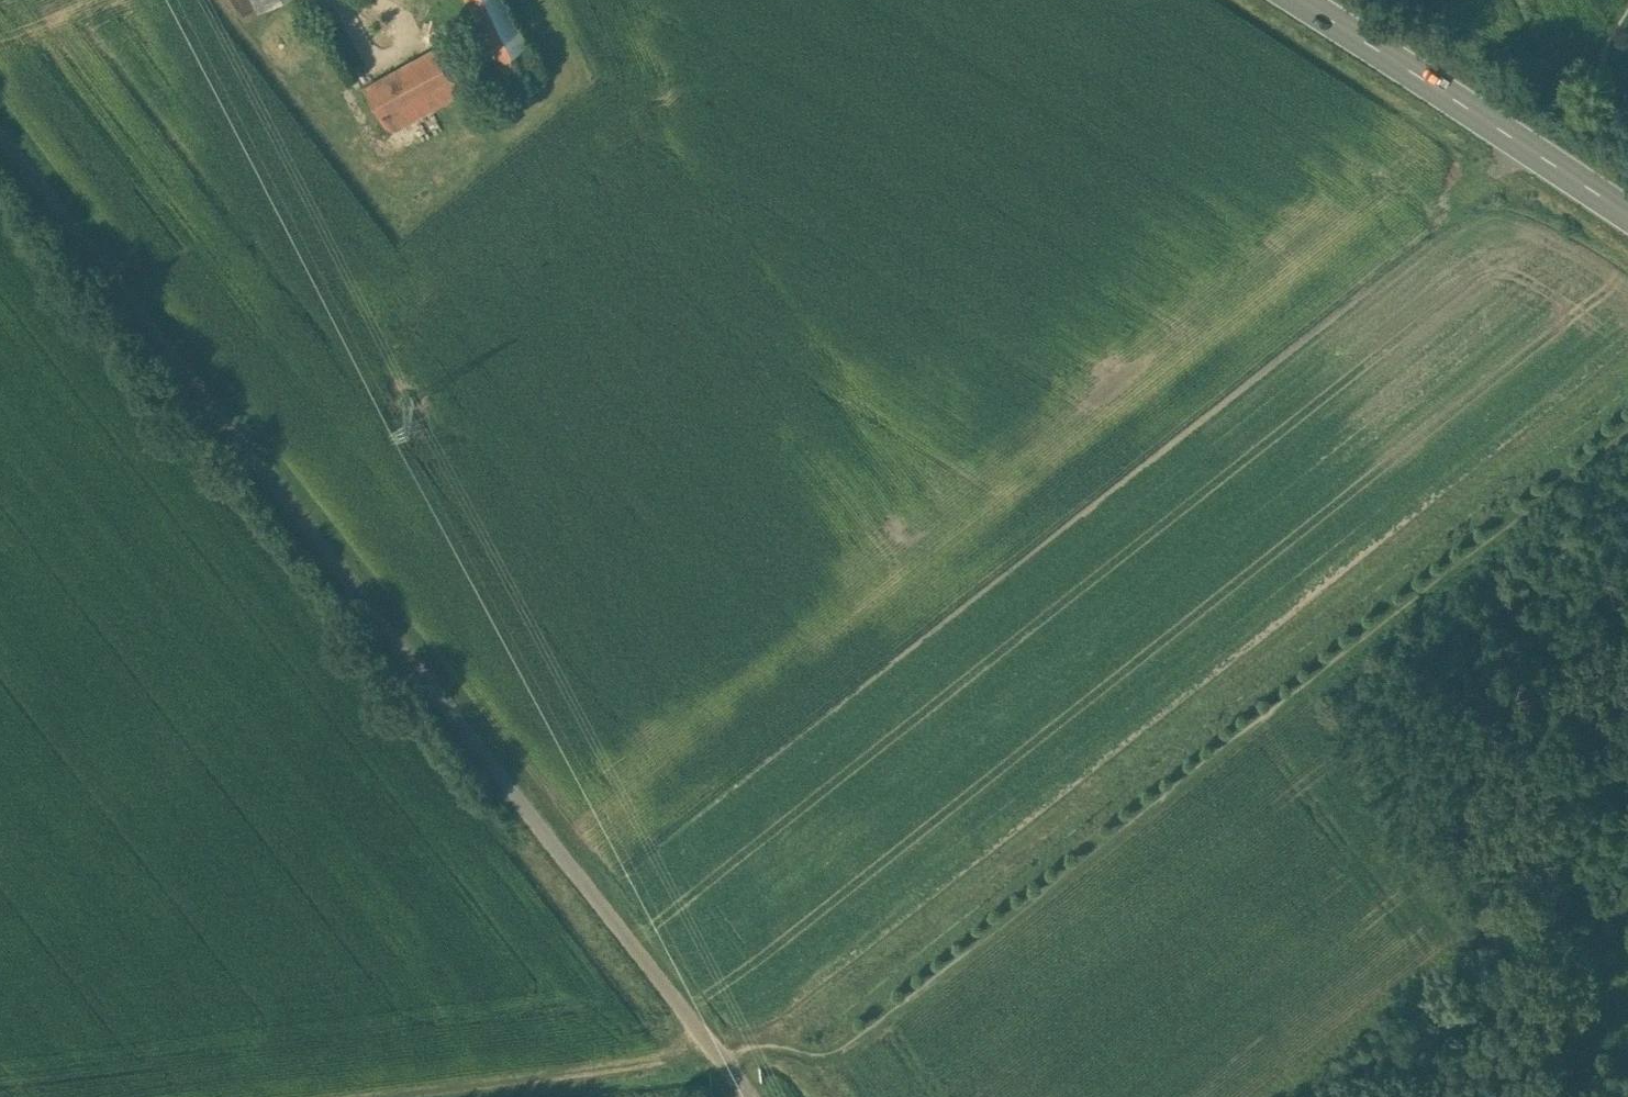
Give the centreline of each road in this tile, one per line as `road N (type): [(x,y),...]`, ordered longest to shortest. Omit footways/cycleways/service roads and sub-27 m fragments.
road 1 (unclassified): [(752,1096),(0,133)]
road 2 (secondary): [(1305,0),(1627,211)]

